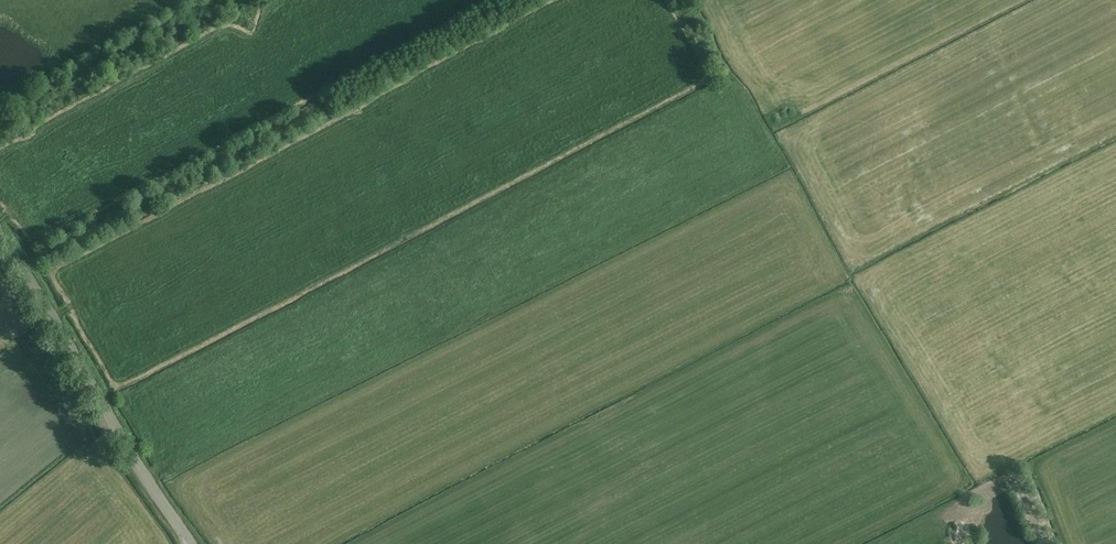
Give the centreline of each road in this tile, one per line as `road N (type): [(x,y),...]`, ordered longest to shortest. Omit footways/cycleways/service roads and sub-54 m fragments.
road 1 (unclassified): [(191,543),(0,233)]

